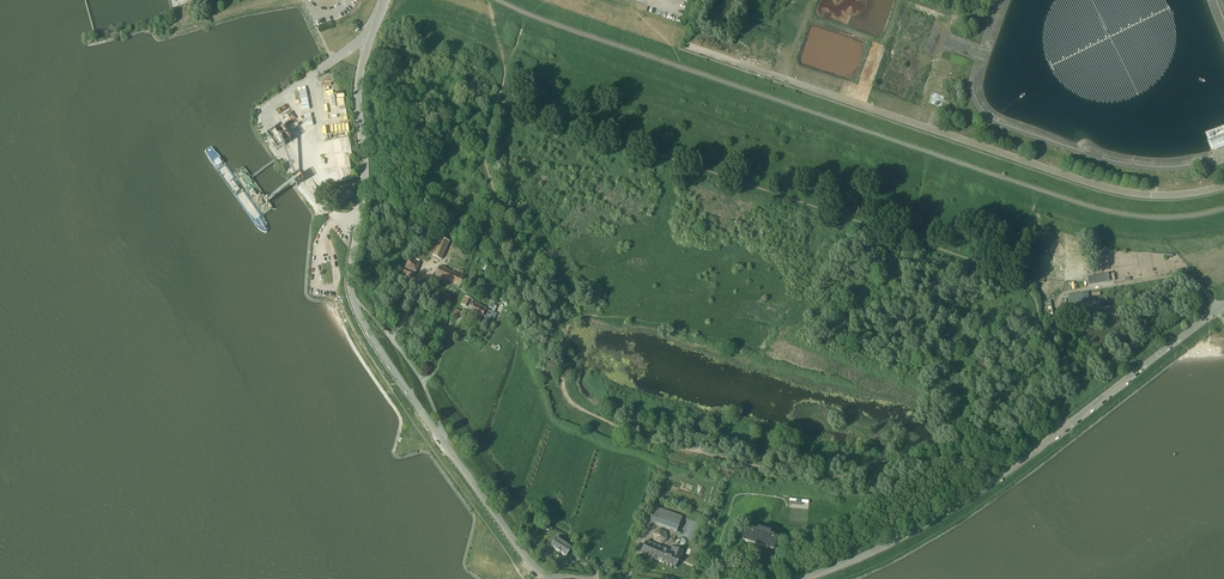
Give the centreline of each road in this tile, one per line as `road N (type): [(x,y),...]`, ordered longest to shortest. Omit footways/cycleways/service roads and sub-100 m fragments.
road 1 (unclassified): [(802,578),(898,538),(980,488),(1223,304)]
road 2 (unclassified): [(438,435),(366,330),(350,289),(364,173),(358,78),(385,0)]
road 3 (unclassified): [(438,435),(527,558),(554,578)]

